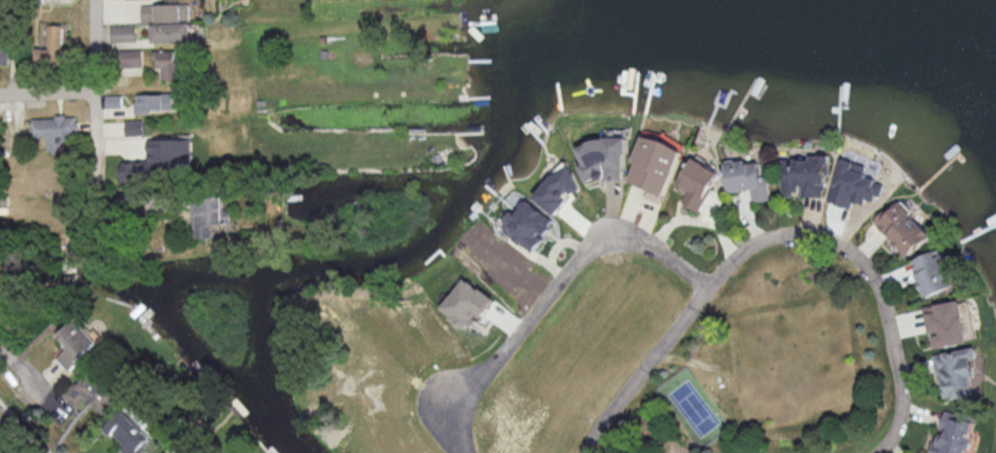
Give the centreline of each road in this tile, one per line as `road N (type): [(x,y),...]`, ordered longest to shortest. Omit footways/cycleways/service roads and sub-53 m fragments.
road 1 (residential): [(590,452),(754,246),(791,235),(824,241),(862,262),(880,287),(893,325),(901,416),(875,452)]
road 2 (residential): [(465,452),(450,407),(476,391),(613,232),(712,292)]
road 3 (residential): [(94,134),(94,0)]

